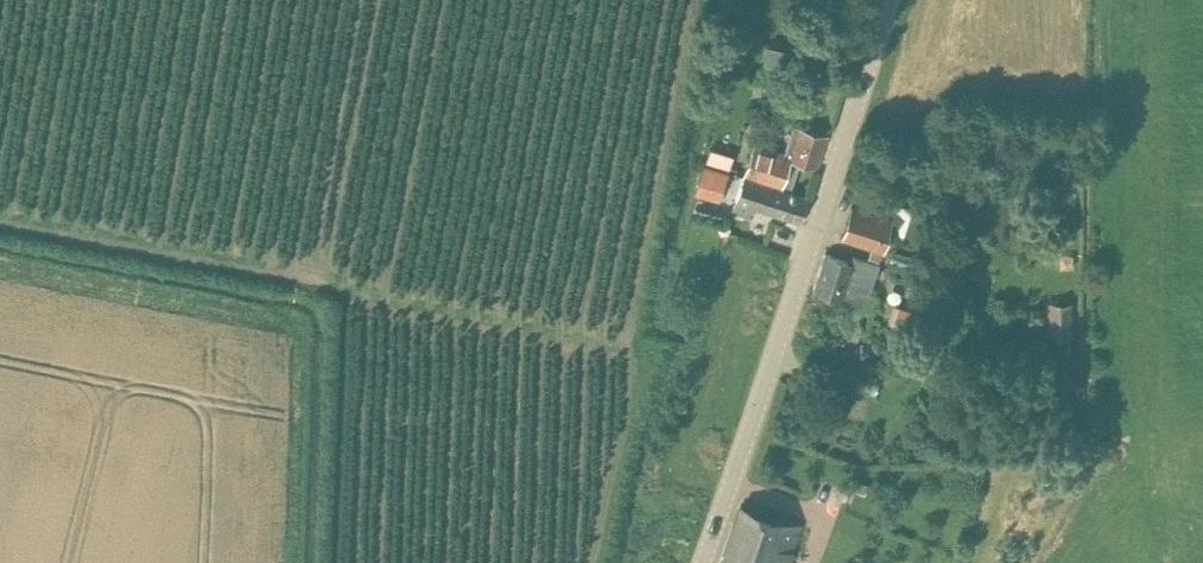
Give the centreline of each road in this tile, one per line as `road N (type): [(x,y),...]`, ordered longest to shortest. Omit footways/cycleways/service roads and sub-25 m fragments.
road 1 (tertiary): [(703,562),(886,0)]

